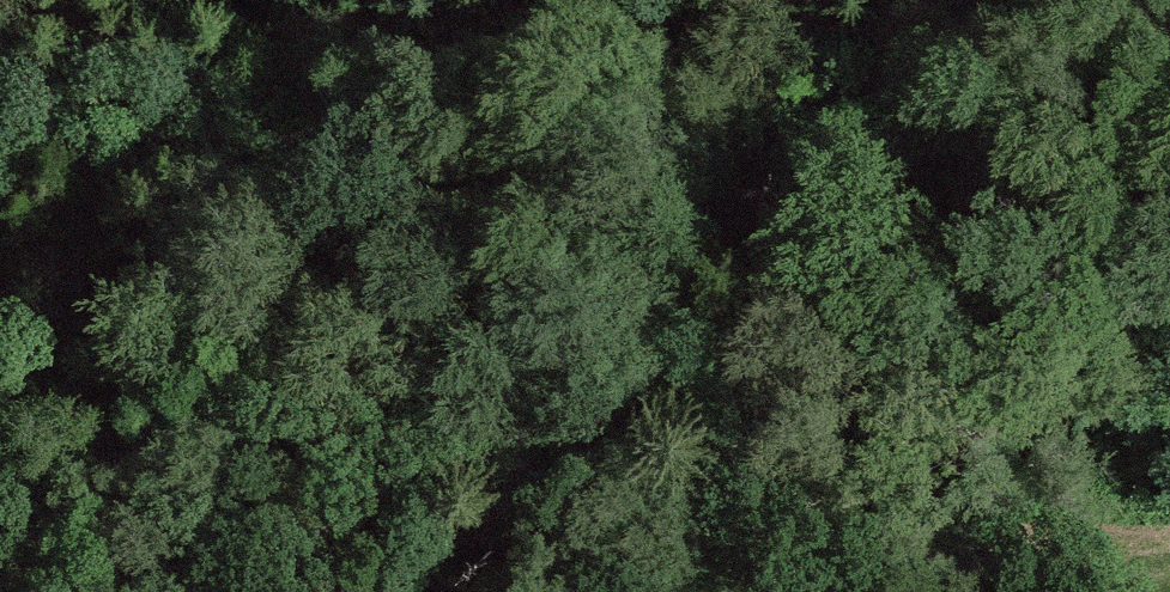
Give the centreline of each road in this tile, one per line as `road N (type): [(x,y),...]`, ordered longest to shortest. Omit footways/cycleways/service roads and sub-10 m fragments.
road 1 (track): [(0,79),(624,17),(813,39),(907,111),(972,231),(1051,591)]
road 2 (track): [(1036,591),(701,427),(554,425),(29,591)]

